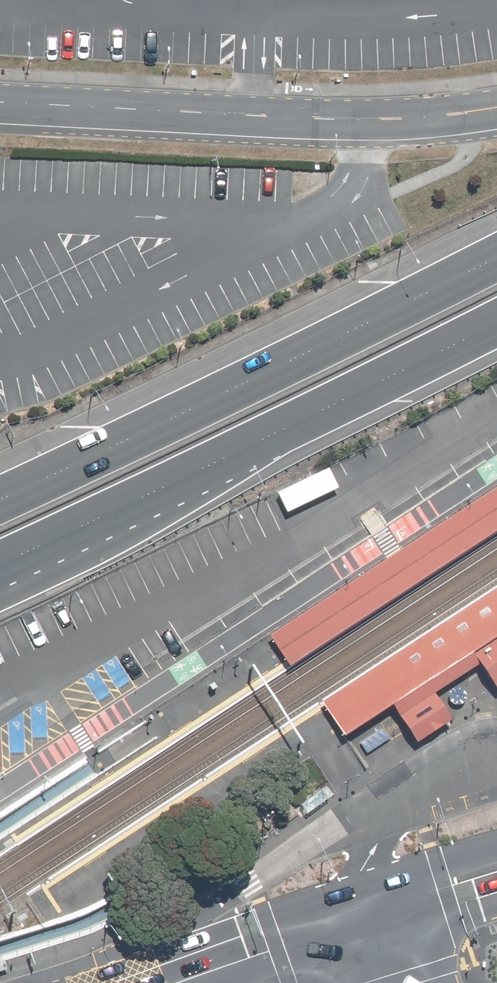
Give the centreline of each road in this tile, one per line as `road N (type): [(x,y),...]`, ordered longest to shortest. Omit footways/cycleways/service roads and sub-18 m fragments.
road 1 (trunk): [(0,498),(496,259)]
road 2 (unclassified): [(496,108),(362,119),(0,101)]
road 3 (trunk): [(496,324),(71,530)]
road 4 (secondary): [(178,982),(363,918)]
road 5 (secondary): [(496,871),(363,918)]

